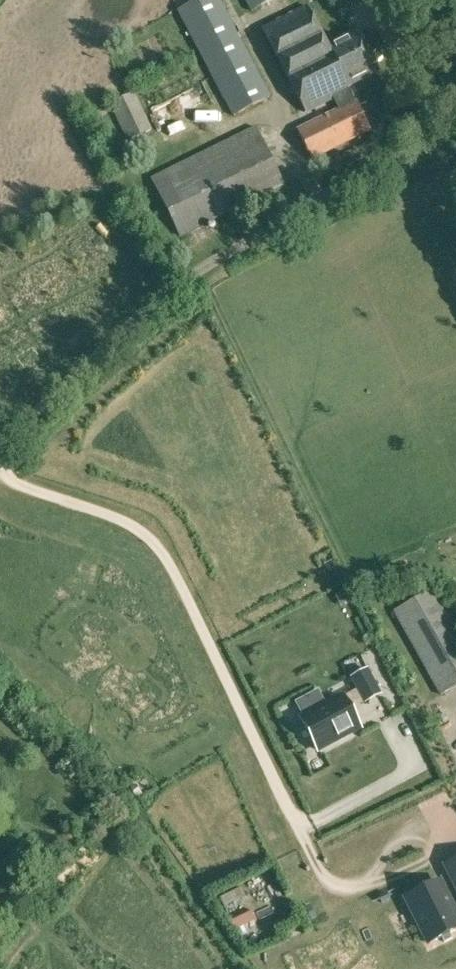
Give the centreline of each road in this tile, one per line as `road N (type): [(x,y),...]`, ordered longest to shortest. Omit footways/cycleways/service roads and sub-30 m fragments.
road 1 (unclassified): [(455,137),(181,282),(0,445)]
road 2 (track): [(0,478),(144,529),(238,706)]

